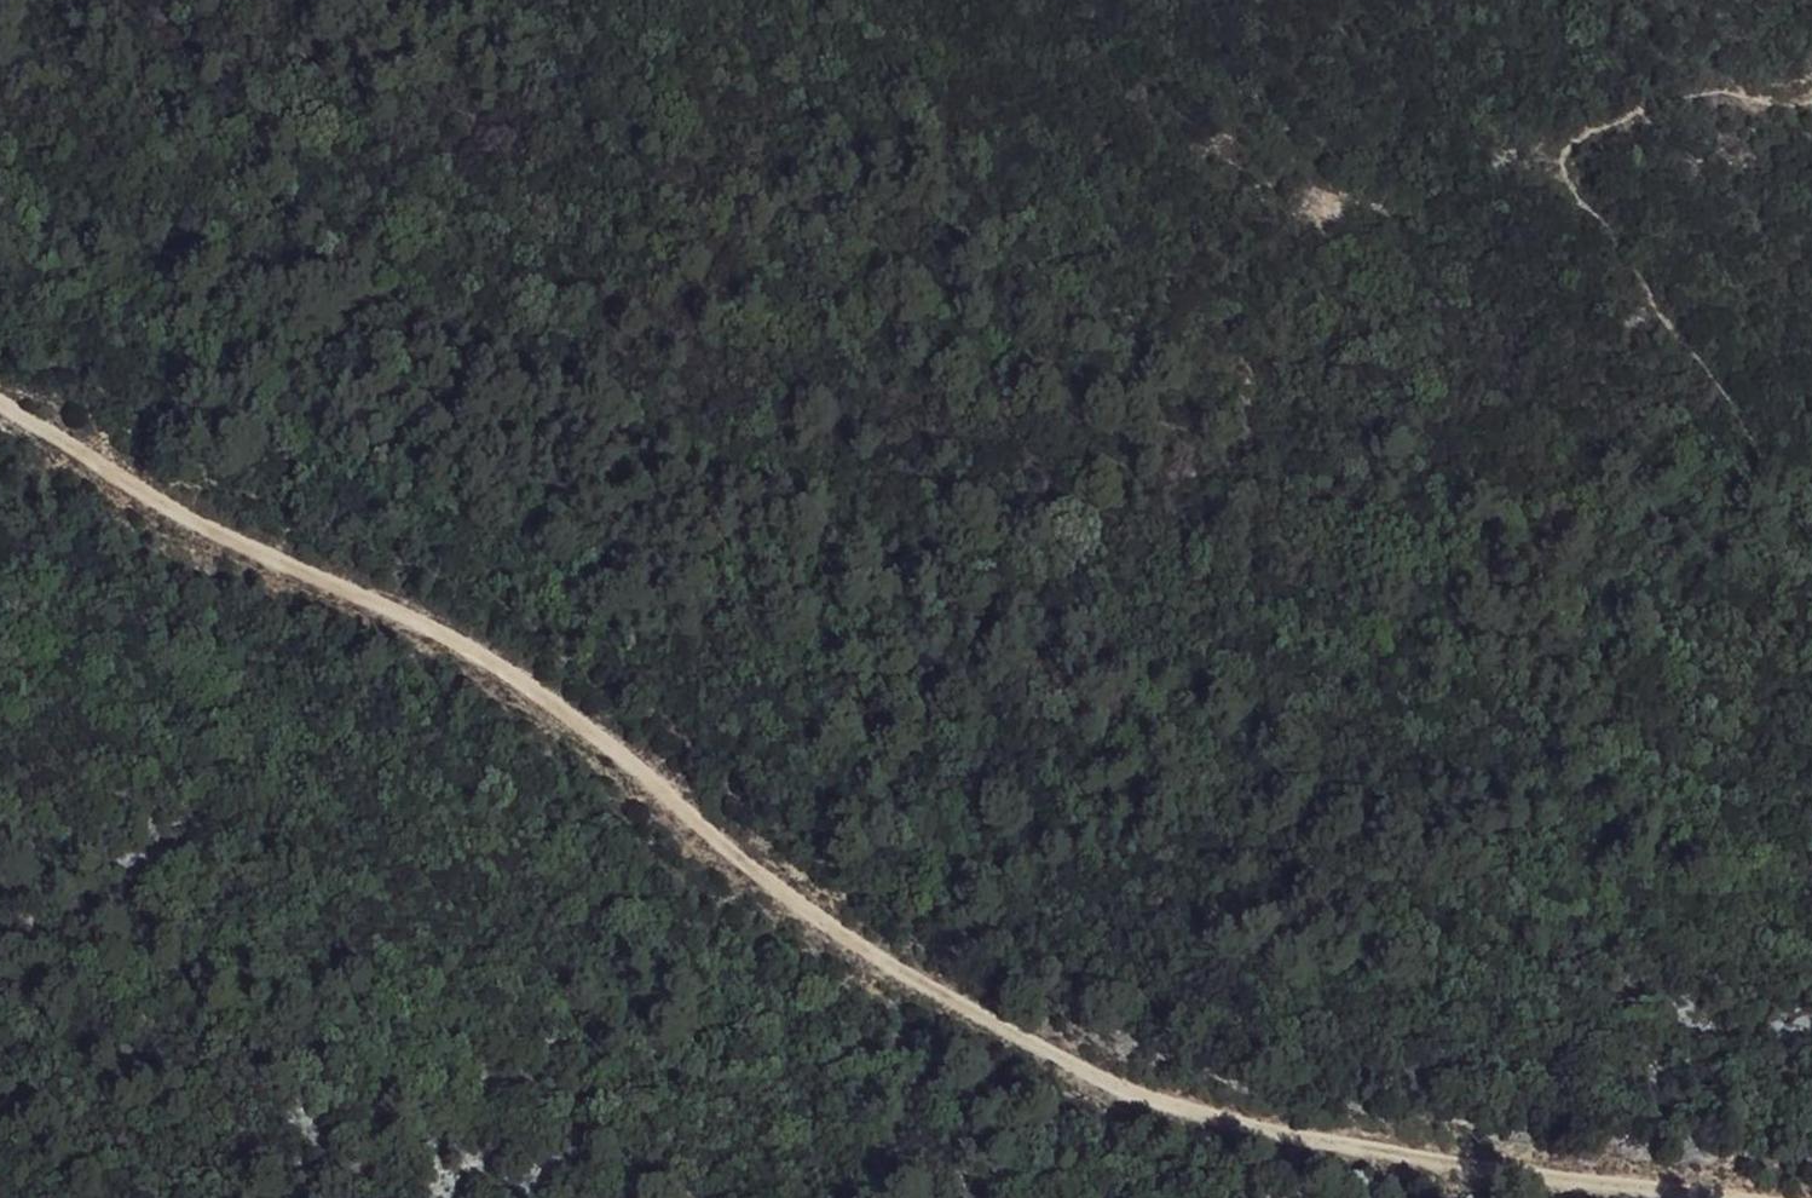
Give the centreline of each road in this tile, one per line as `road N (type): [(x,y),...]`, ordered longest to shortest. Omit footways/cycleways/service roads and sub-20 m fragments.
road 1 (track): [(0,423),(95,489),(451,661),(660,843),(927,1008),(1085,1095),(1314,1158),(1610,1169),(1811,1197)]

